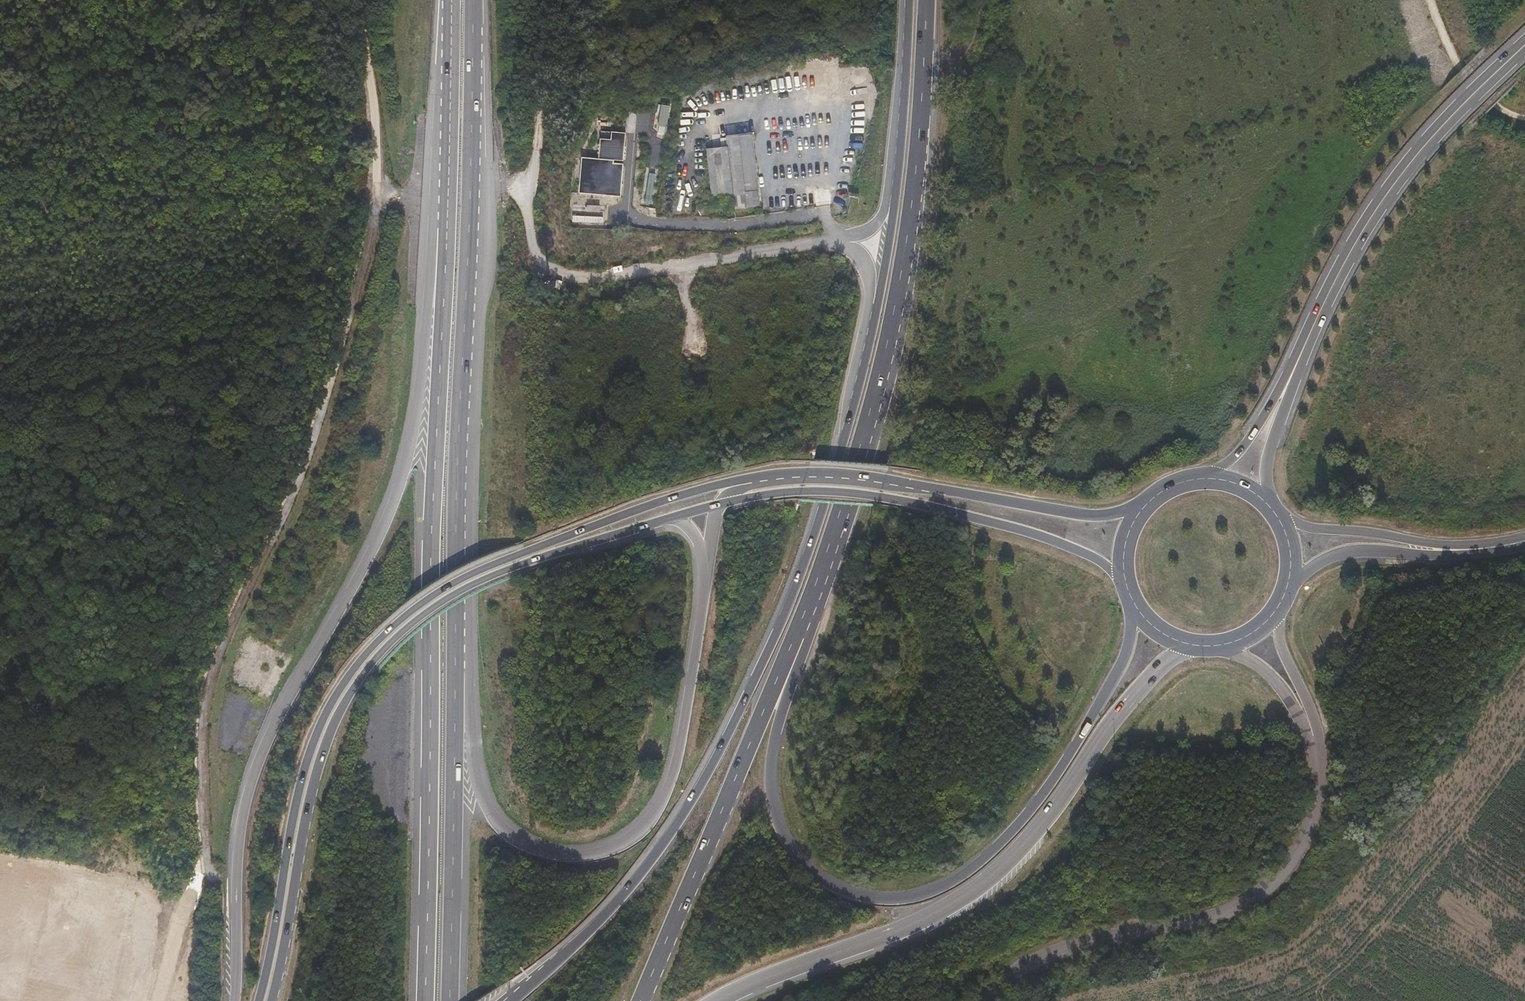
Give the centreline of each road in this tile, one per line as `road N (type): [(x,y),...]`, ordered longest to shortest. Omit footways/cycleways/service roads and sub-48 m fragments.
road 1 (primary): [(909,0),(902,181),(866,366),(813,538),(752,687),(680,819),(622,896),(508,1000)]
road 2 (primary): [(945,491),(826,473),(754,477),(662,501),(506,560),(426,601),(361,660),(323,721),(301,784),(259,1000)]
road 3 (motorway): [(442,228),(430,248),(420,393),(383,529),(270,735),(245,805),(235,1000)]
road 4 (motorway): [(442,228),(425,1000)]
road 5 (primary): [(1136,606),(1121,668),(1035,807),(963,876),(908,901),(836,889),(801,864),(775,816),(775,736),(805,631)]
road 6 (primary): [(272,1000),(317,771),(367,671),(410,625),(468,588),(669,520)]
road 7 (motorway): [(458,659),(474,0)]
road 8 (primary): [(805,631),(854,498),(886,363),(917,185),(925,0)]
road 9 (motorway): [(720,1000),(920,921),(987,883),(1037,833),(1138,692),(1191,645)]
road 10 (motorway): [(707,567),(675,773),(648,828),(622,845),(556,854),(500,822),(475,767),(470,687),(458,659)]
road 11 (unclassified): [(989,1000),(1049,954),(1248,903),(1289,880),(1321,814),(1322,752)]
road 12 (primary): [(720,505),(819,492),(910,504),(1076,550),(1128,588)]
road 13 (motorway): [(643,1000),(805,631)]
road 14 (primary): [(1315,326),(1395,182),(1524,46)]
road 15 (motorway): [(450,1000),(458,659)]
road 16 (primary): [(945,491),(804,481),(745,488),(720,505)]
road 17 (motorway): [(449,0),(442,228)]
road 18 (primary): [(1158,497),(1099,516),(945,491)]
road 19 (primary): [(1315,326),(1251,436),(1203,480)]
road 20 (primary): [(1271,509),(1268,460),(1315,326)]
road 21 (tertiary): [(1458,550),(1280,521)]
road 22 (tertiary): [(1290,582),(1342,553),(1458,550)]
road 23 (unclassified): [(1217,647),(1272,675),(1322,752)]
road 24 (unclassified): [(1322,752),(1273,616)]

